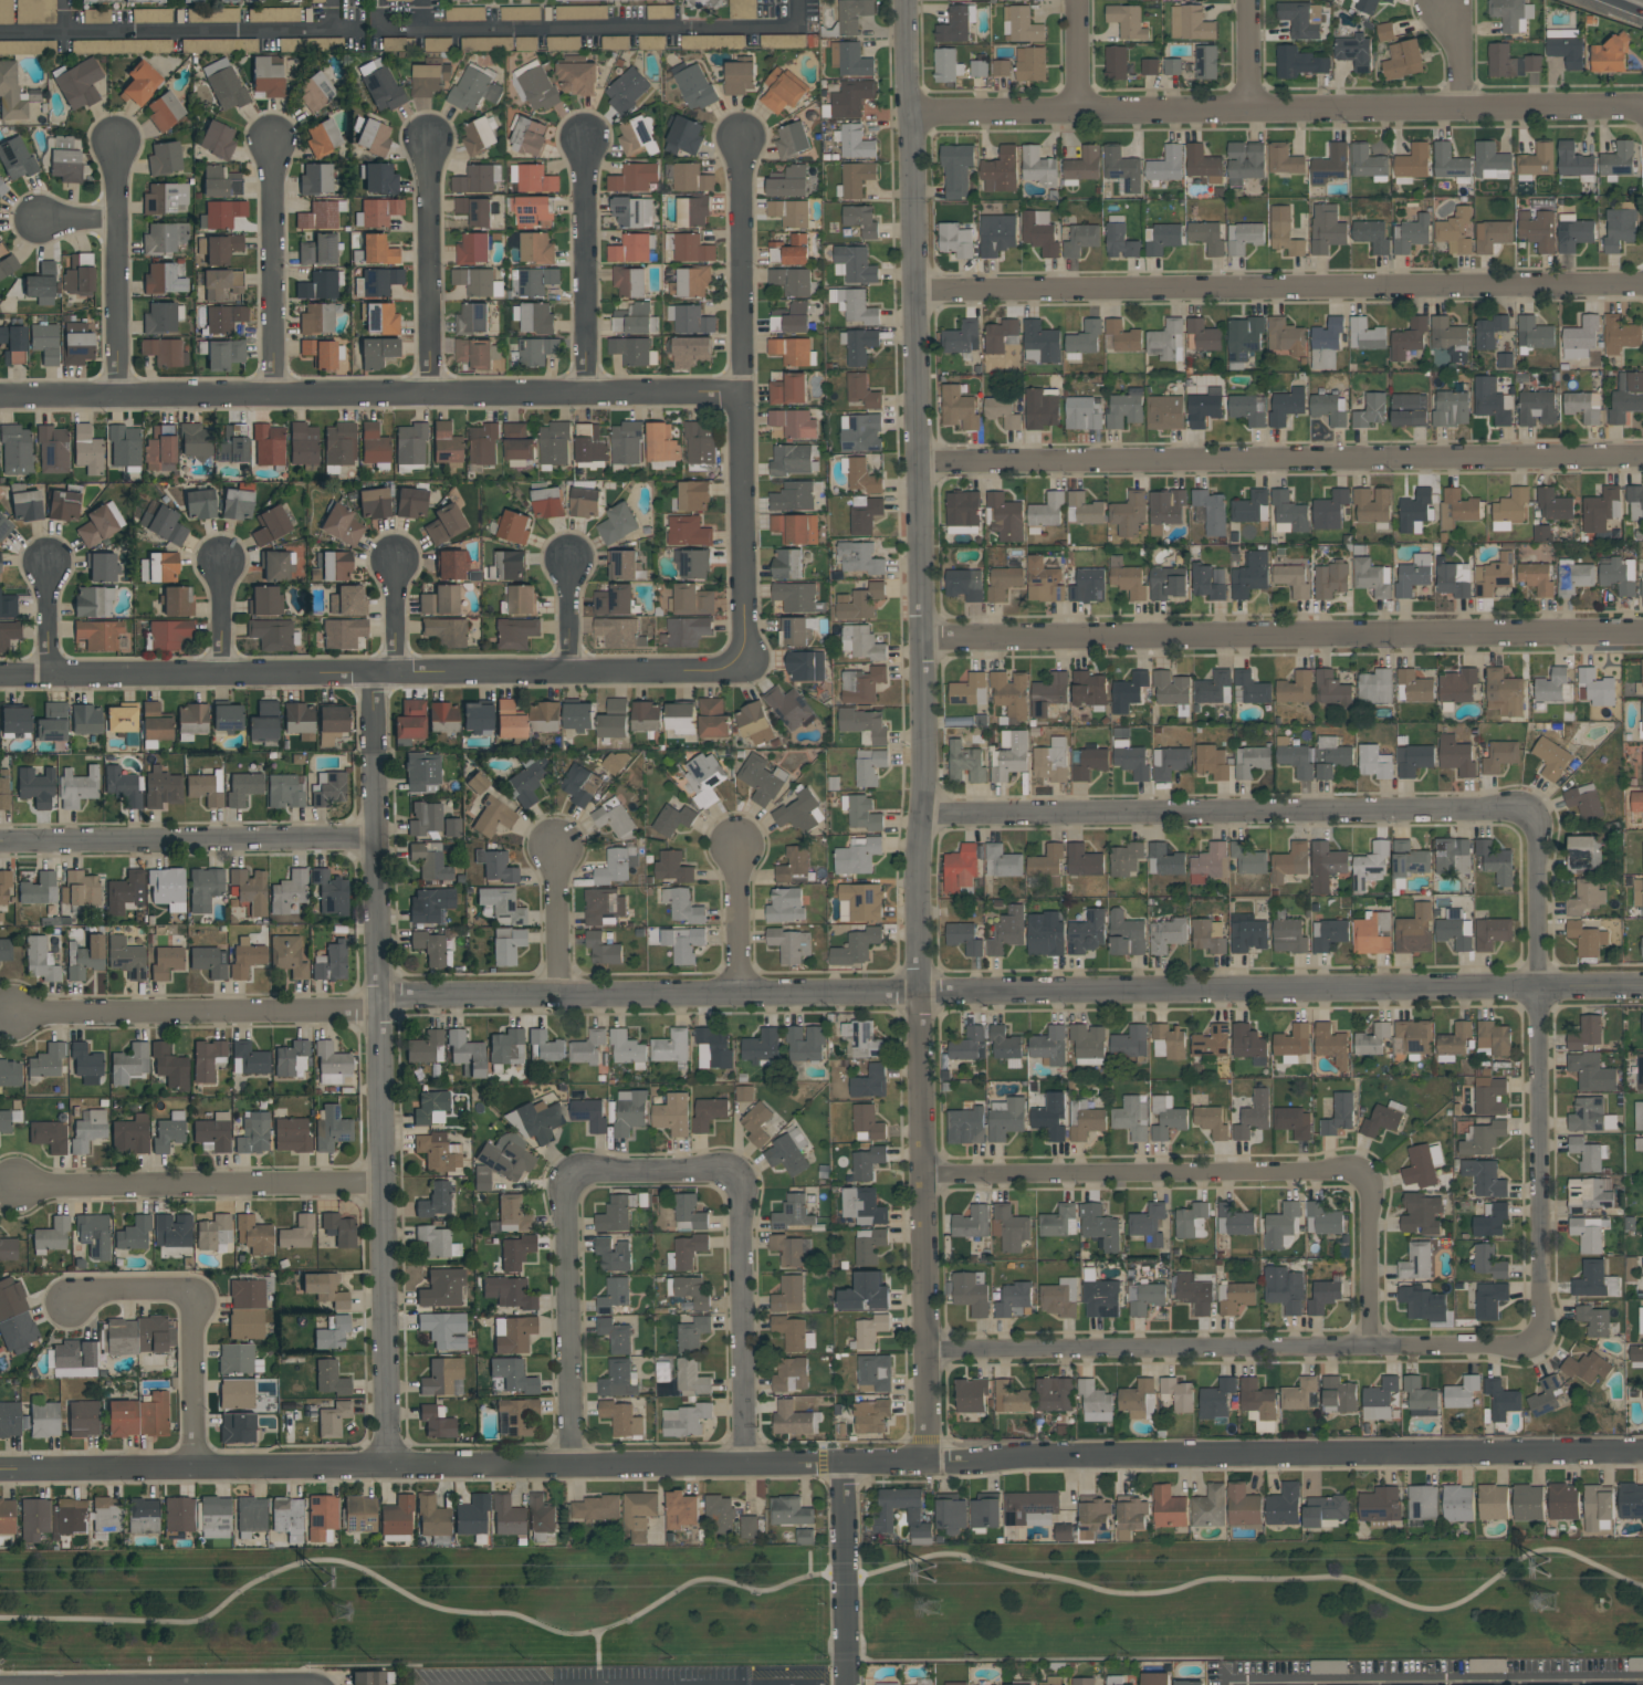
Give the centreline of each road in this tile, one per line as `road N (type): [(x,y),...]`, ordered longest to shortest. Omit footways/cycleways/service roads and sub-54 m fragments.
road 1 (residential): [(1642,1451),(0,1471)]
road 2 (residential): [(9,1016),(919,992),(1642,986)]
road 3 (residential): [(904,0),(924,758),(918,875),(925,1459)]
road 4 (residential): [(925,1348),(1542,1344),(1535,988)]
road 5 (residential): [(388,1466),(373,674)]
road 6 (residential): [(920,816),(1534,812),(1535,988)]
road 7 (residential): [(744,1462),(740,1175),(565,1175),(572,1464)]
road 8 (residential): [(0,677),(742,671)]
road 9 (residential): [(0,396),(742,393)]
road 10 (residential): [(909,109),(1642,110)]
road 11 (residential): [(914,290),(1642,284)]
road 12 (residential): [(919,462),(1642,457)]
road 13 (residential): [(922,639),(1642,637)]
road 14 (residential): [(923,1173),(1353,1170),(1367,1180),(1369,1347)]
road 15 (residential): [(741,130),(742,671)]
road 16 (residential): [(380,0),(380,32),(800,27),(800,0)]
road 17 (residential): [(0,841),(375,837)]
road 18 (residential): [(364,30),(0,34)]
road 19 (residential): [(22,1186),(383,1186)]
road 20 (residential): [(72,1308),(97,1294),(190,1291),(191,1468)]
road 21 (residential): [(587,130),(589,394)]
road 22 (residential): [(430,136),(427,395)]
road 23 (residential): [(273,139),(271,395)]
road 24 (residential): [(116,148),(116,397)]
road 25 (residential): [(846,1461),(846,1684)]
road 26 (residential): [(555,841),(557,1001)]
road 27 (residential): [(737,840),(737,995)]

